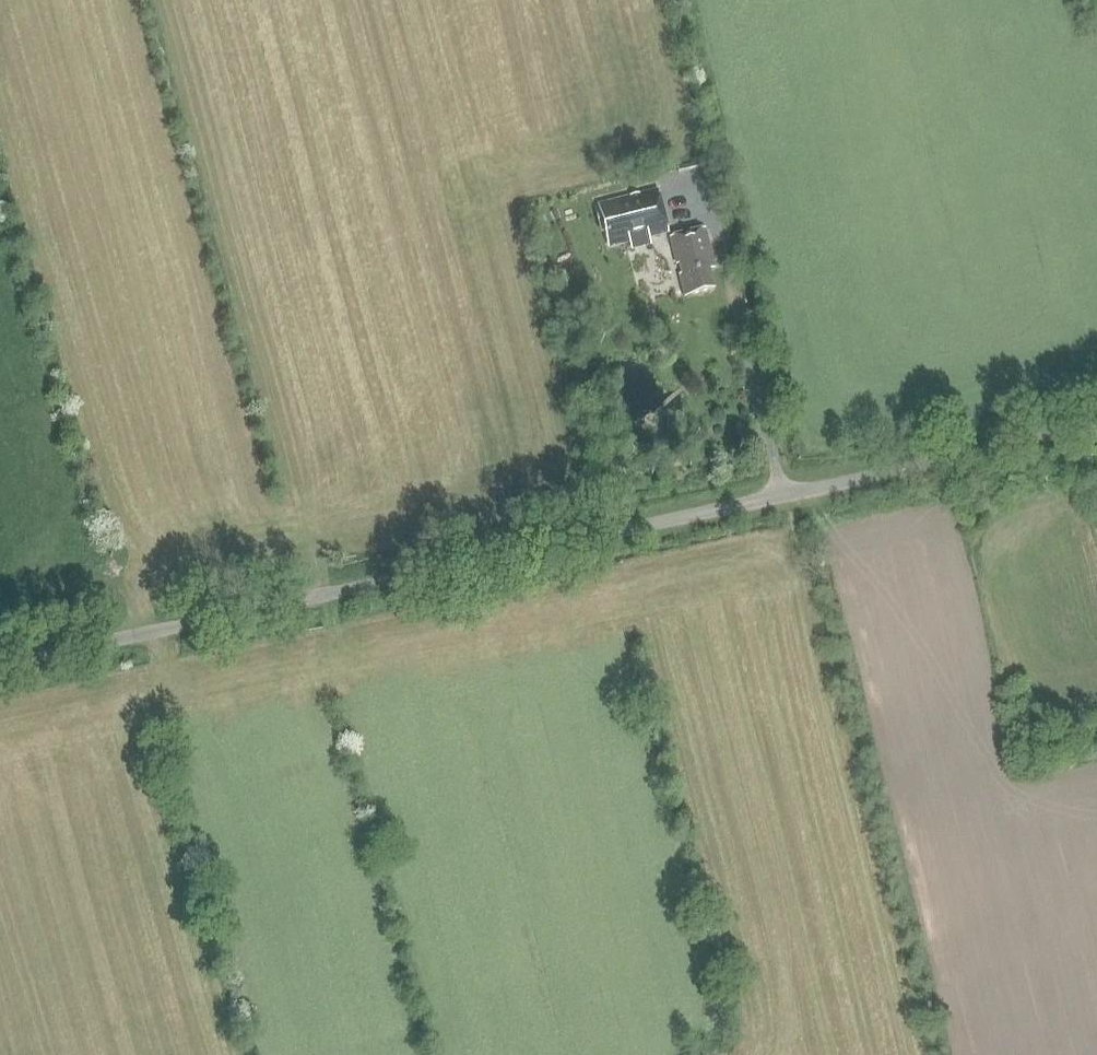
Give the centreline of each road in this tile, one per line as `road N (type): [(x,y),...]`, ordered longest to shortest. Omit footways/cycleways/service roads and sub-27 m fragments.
road 1 (unclassified): [(0,665),(1096,427)]

